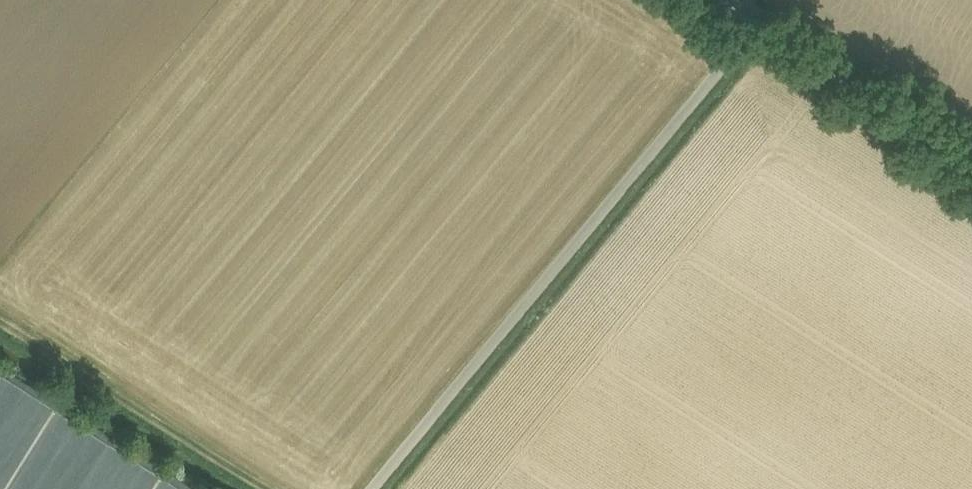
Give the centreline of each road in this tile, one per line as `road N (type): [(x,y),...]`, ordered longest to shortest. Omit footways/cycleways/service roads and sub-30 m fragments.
road 1 (unclassified): [(758,21),(363,488)]
road 2 (track): [(0,322),(268,488)]
road 3 (unclassified): [(758,21),(971,156)]

